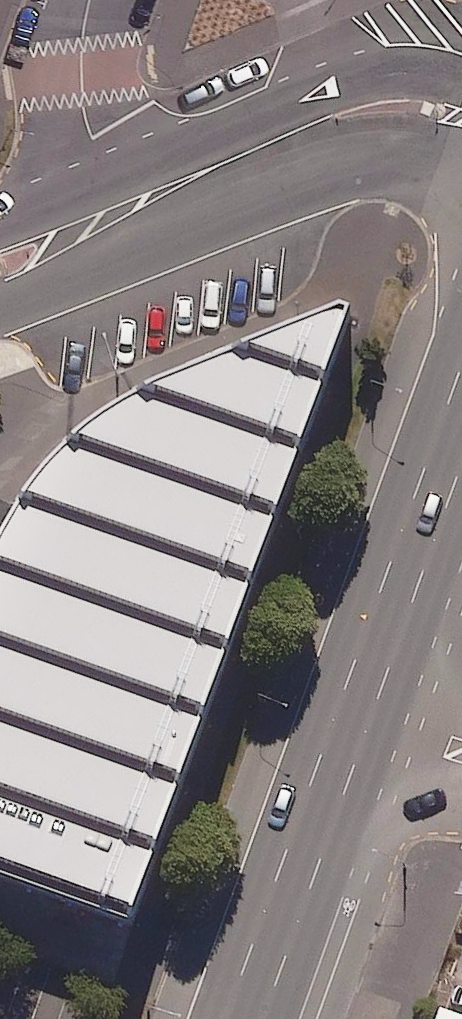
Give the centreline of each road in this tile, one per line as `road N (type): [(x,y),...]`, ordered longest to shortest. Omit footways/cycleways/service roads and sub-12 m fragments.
road 1 (residential): [(0,263),(346,107),(401,98),(461,106)]
road 2 (trunk): [(353,715),(245,1018)]
road 3 (trunk): [(461,413),(353,715)]
road 4 (residential): [(89,0),(0,226)]

